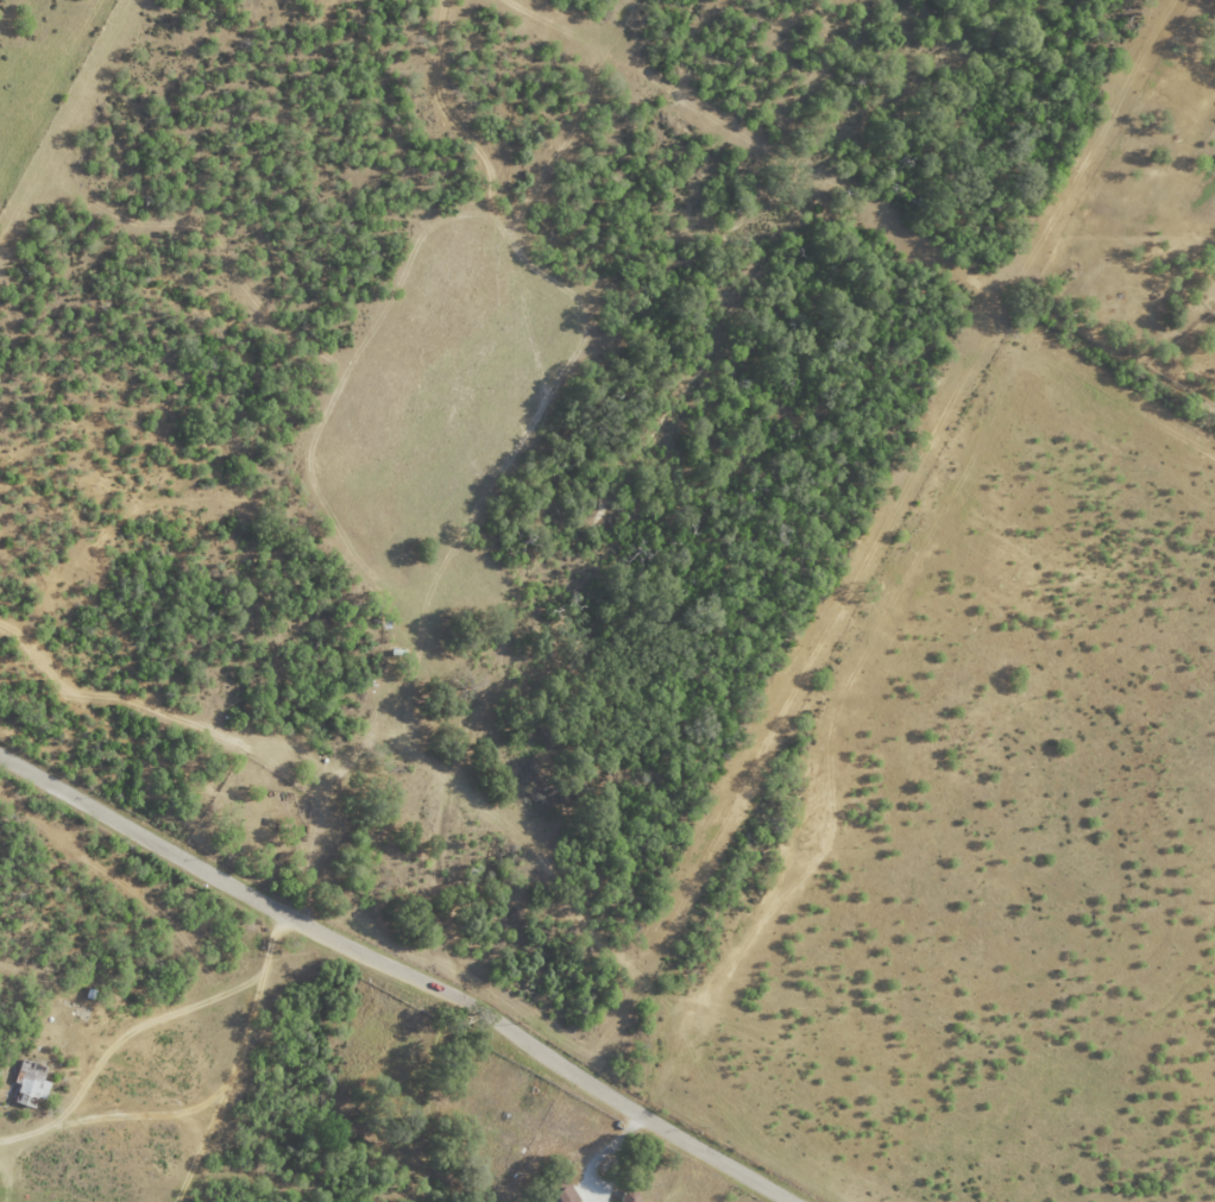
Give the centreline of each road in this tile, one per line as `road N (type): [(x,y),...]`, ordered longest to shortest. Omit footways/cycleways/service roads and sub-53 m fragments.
road 1 (residential): [(794,1201),(643,1118),(462,1000),(295,919),(0,755)]

